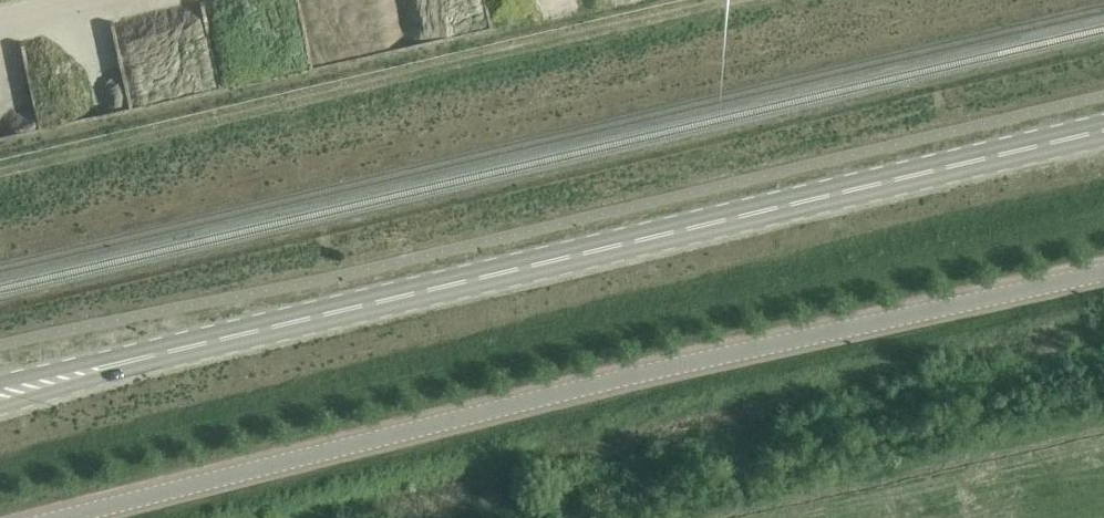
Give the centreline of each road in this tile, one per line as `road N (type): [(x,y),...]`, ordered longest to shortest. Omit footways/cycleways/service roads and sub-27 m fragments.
road 1 (tertiary): [(0,388),(1103,129)]
road 2 (tertiary): [(81,517),(1103,275)]

